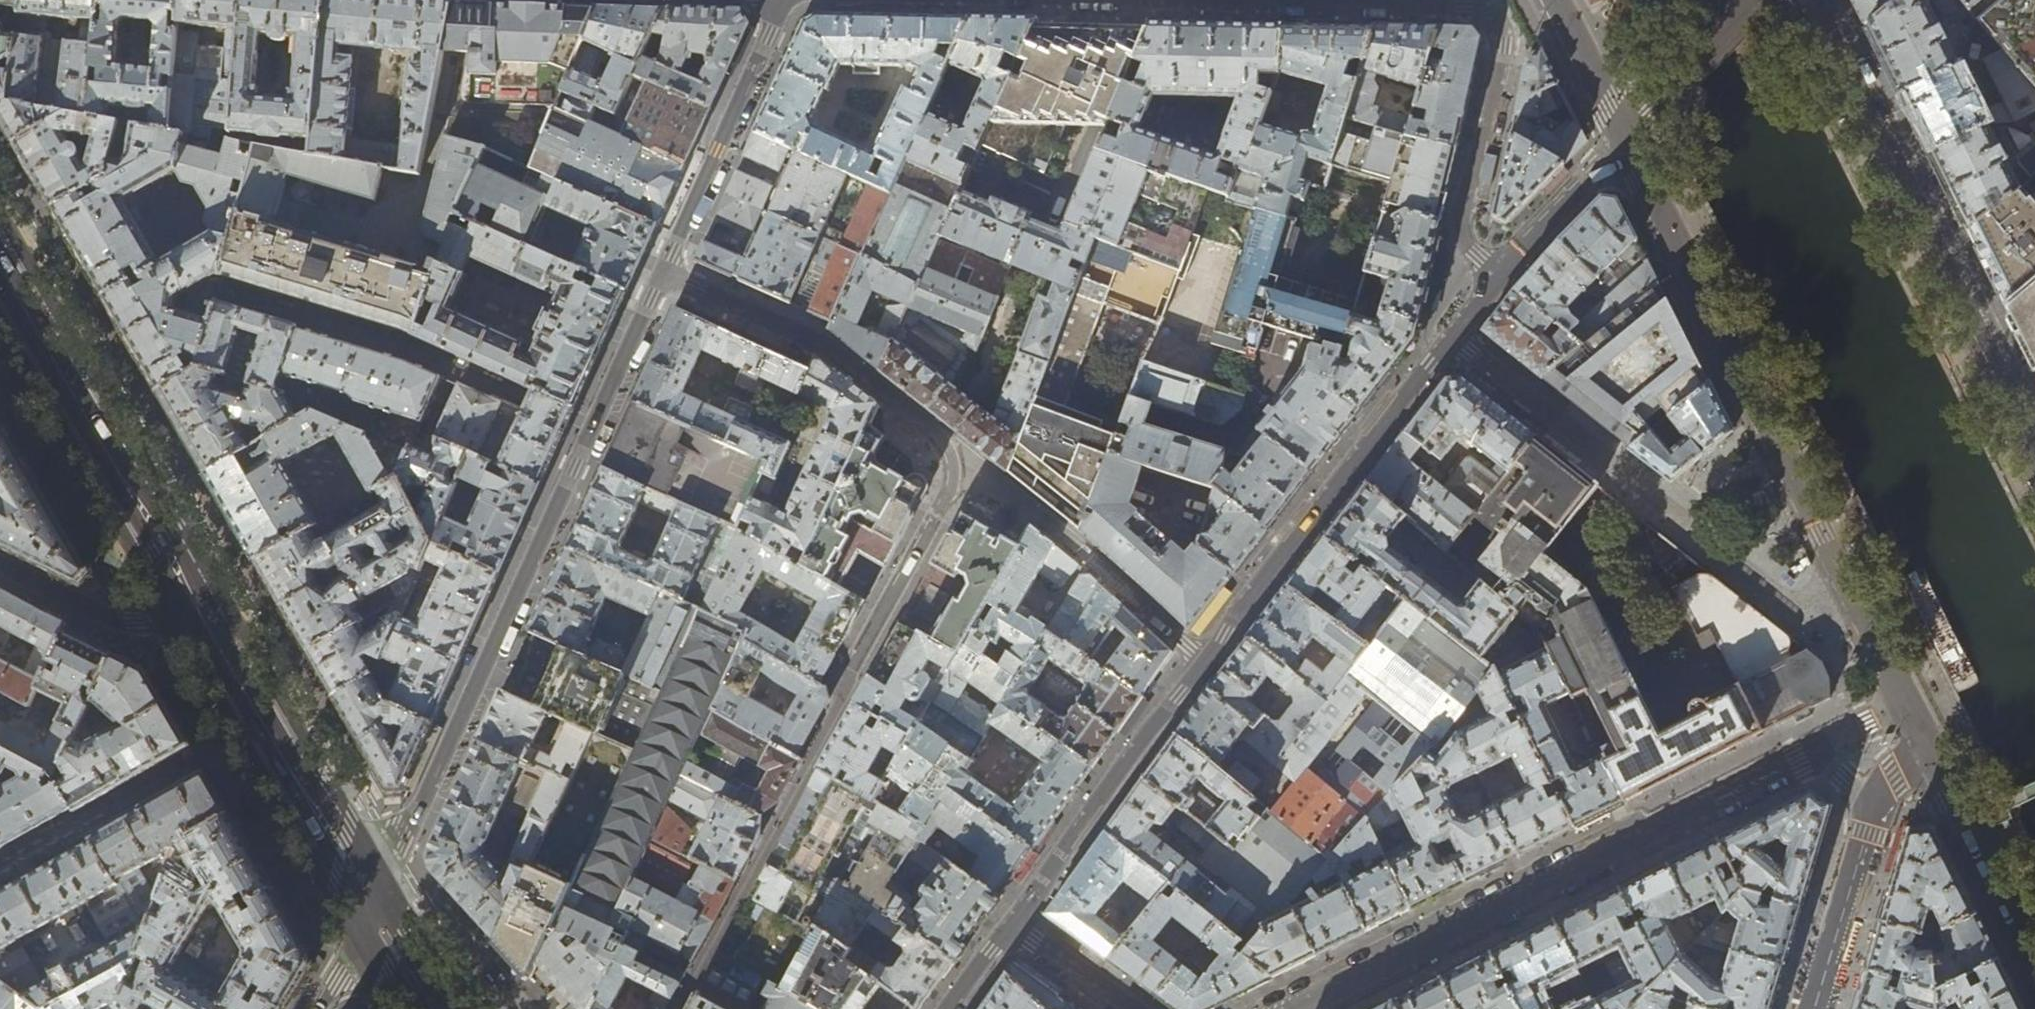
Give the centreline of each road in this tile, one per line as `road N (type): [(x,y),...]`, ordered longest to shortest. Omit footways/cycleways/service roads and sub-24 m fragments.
road 1 (residential): [(676,1008),(811,764),(955,470),(947,443),(818,341),(663,272)]
road 2 (residential): [(1008,925),(1500,277)]
road 3 (residential): [(663,272),(373,909)]
road 4 (residential): [(1626,136),(1909,705)]
road 5 (residential): [(1500,277),(1462,231),(1503,45),(1481,8),(1192,0)]
road 6 (residential): [(1300,1008),(1811,754)]
road 7 (residential): [(2034,450),(1808,0)]
road 8 (primary): [(201,614),(0,265)]
road 9 (residential): [(788,0),(663,272)]
road 10 (residential): [(1924,737),(2034,958)]
road 11 (primary): [(373,909),(266,722)]
road 12 (residential): [(0,567),(112,618),(201,614)]
road 13 (residential): [(1876,808),(1815,1008)]
road 14 (residential): [(1500,277),(1626,136)]
road 15 (residential): [(1626,136),(1556,0)]
road 16 (residential): [(1126,1008),(1008,925)]
road 17 (primary): [(266,722),(201,614)]

